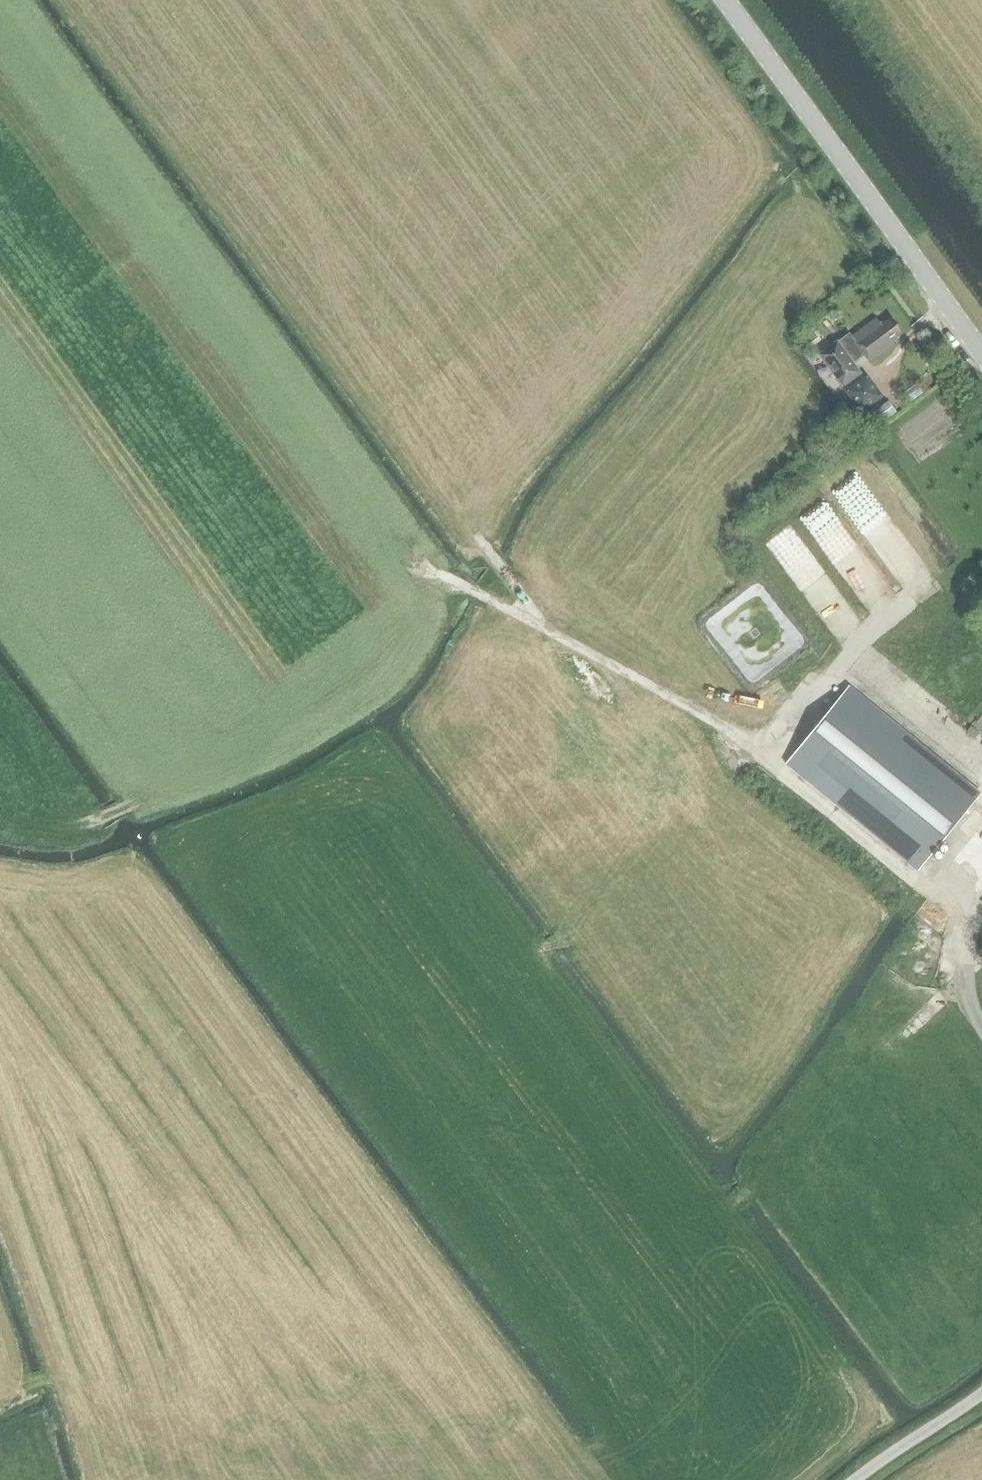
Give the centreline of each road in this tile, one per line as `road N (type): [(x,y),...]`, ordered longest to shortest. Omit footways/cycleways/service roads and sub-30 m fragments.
road 1 (track): [(971,913),(898,868),(748,744),(429,569)]
road 2 (tertiary): [(981,360),(725,0)]
road 3 (unclassified): [(856,1479),(981,1392)]

